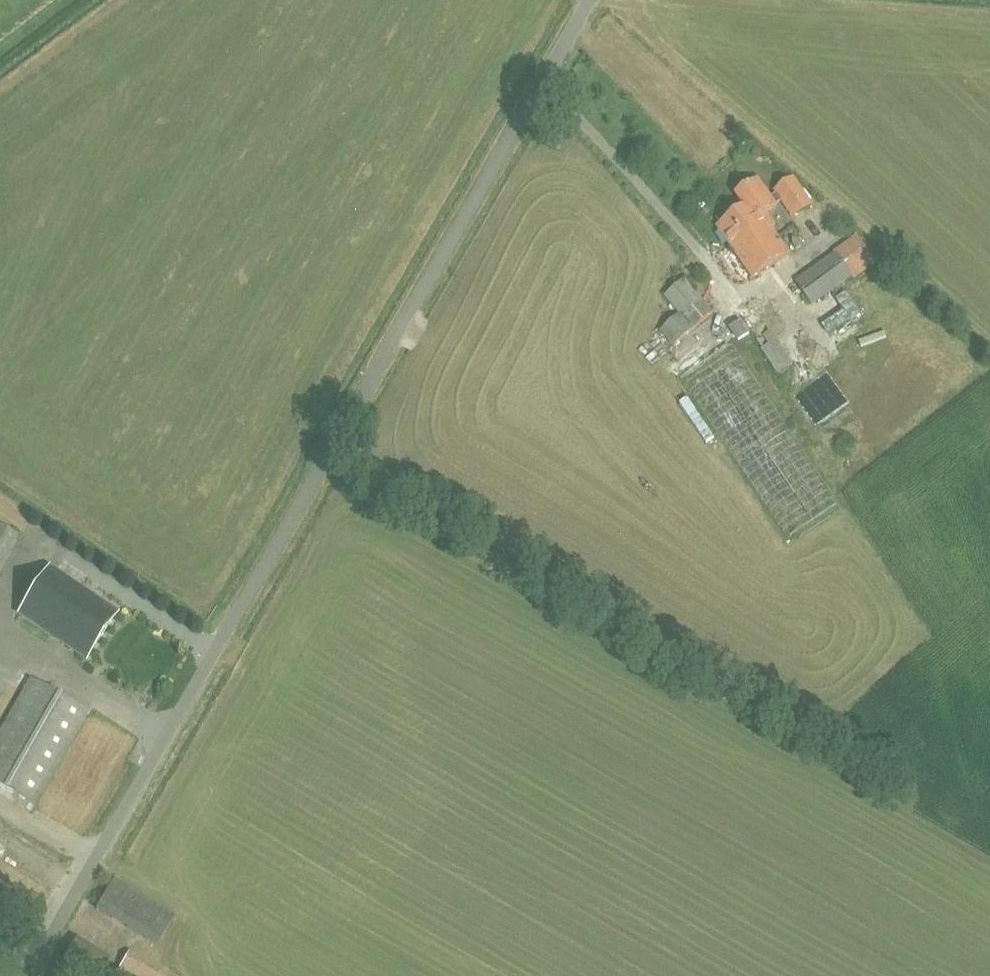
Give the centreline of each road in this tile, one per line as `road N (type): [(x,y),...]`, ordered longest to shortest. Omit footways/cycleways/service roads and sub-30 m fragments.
road 1 (unclassified): [(39,975),(49,943),(594,0)]

